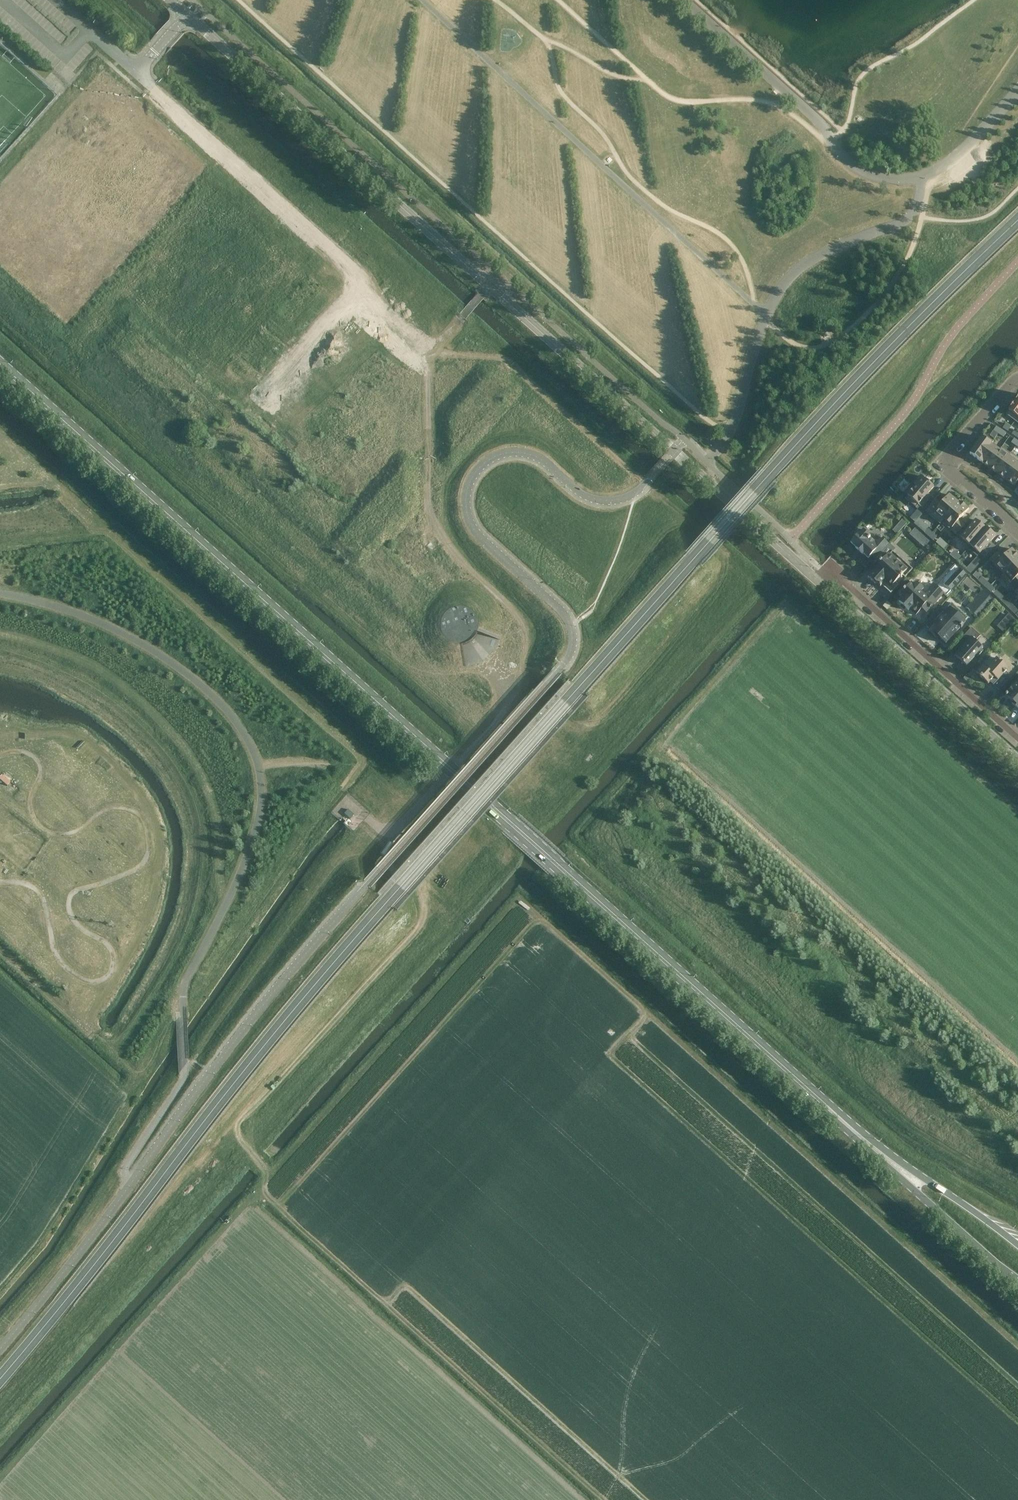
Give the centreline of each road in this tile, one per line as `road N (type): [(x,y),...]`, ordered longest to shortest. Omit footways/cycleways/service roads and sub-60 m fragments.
road 1 (secondary): [(876,1150),(0,364)]
road 2 (track): [(1017,1348),(517,899),(269,1173)]
road 3 (residential): [(896,759),(780,890),(917,1002),(1017,1102)]
road 4 (track): [(459,759),(506,708),(521,677),(525,632),(449,546),(429,505),(434,350)]
road 5 (tertiary): [(823,585),(490,285)]
road 6 (unclassified): [(434,350),(359,285),(357,269),(137,74)]
road 7 (tertiary): [(490,285),(188,15)]
road 8 (track): [(252,1149),(258,1108),(428,917),(425,883),(382,844)]
road 9 (residential): [(1017,738),(841,577),(823,585)]
road 10 (track): [(230,1217),(256,1191),(379,1301)]
road 11 (secondary): [(876,1150),(1017,1282)]
road 12 (secondary): [(1017,1245),(876,1150)]
road 13 (tertiary): [(949,697),(823,585)]
road 14 (track): [(246,406),(359,285)]
road 15 (residential): [(1017,864),(896,759)]

